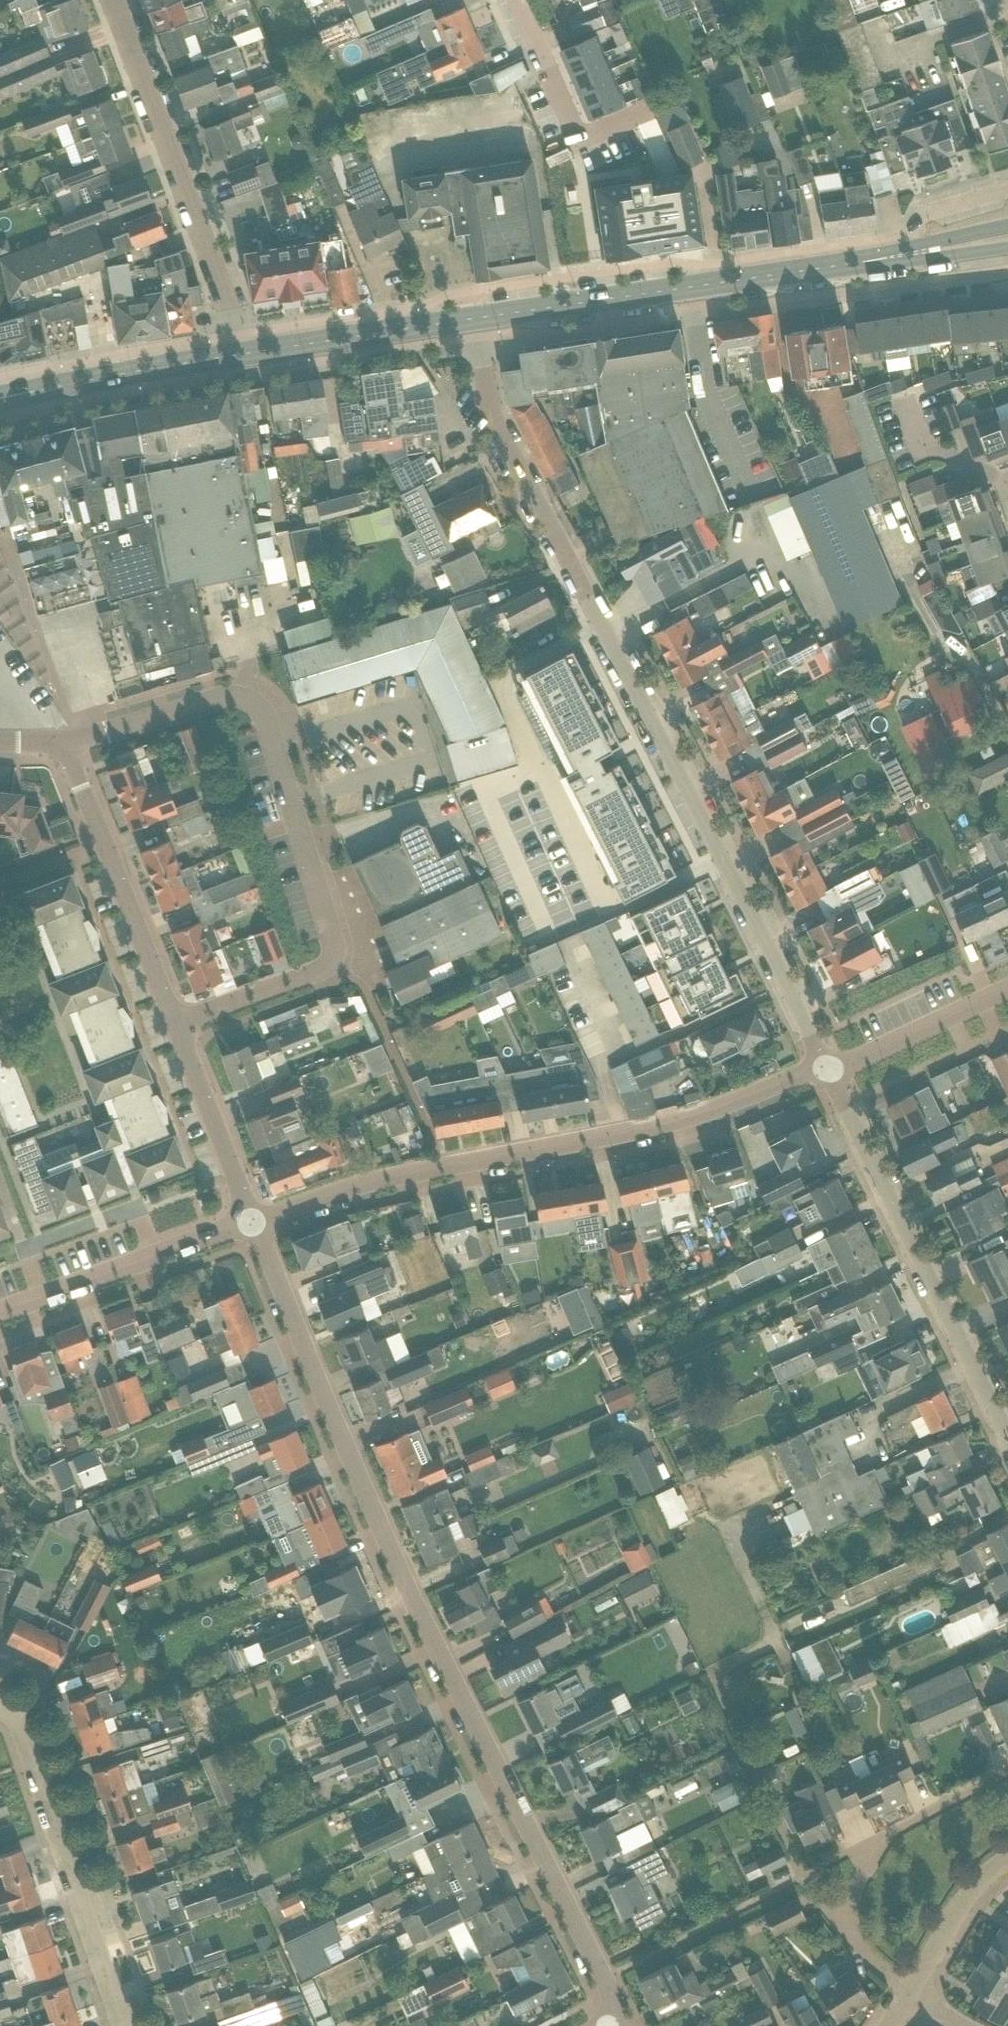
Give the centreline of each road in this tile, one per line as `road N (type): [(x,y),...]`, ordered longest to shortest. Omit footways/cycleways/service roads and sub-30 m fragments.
road 1 (unclassified): [(614,2020),(607,1977),(434,1636),(257,1219)]
road 2 (residential): [(831,1067),(496,404),(477,317)]
road 3 (residential): [(175,1022),(335,960),(275,739),(260,712),(228,696),(66,742)]
road 4 (unclassified): [(257,1219),(399,1175),(676,1121),(831,1067)]
road 5 (residential): [(1007,1430),(831,1067)]
road 6 (secondary): [(477,317),(871,259)]
road 7 (residential): [(251,352),(112,0)]
road 8 (residential): [(0,1711),(20,1730),(121,2025)]
road 9 (unclassified): [(175,1022),(66,742)]
road 10 (residential): [(842,1924),(877,1841),(1007,1771)]
road 11 (residential): [(652,107),(578,141),(514,0)]
road 12 (secondary): [(20,394),(251,352)]
road 13 (secondary): [(251,352),(477,317)]
road 14 (unclassified): [(257,1219),(175,1022)]
road 15 (unclassified): [(831,1067),(1007,990)]
road 16 (residential): [(25,1247),(137,1210),(158,1254)]
road 17 (unclassified): [(908,1984),(971,1886),(1007,1858)]
road 18 (secondary): [(1007,225),(871,259)]
road 19 (secondary): [(871,259),(1007,247)]
road 20 (unclassified): [(44,1296),(158,1254)]

